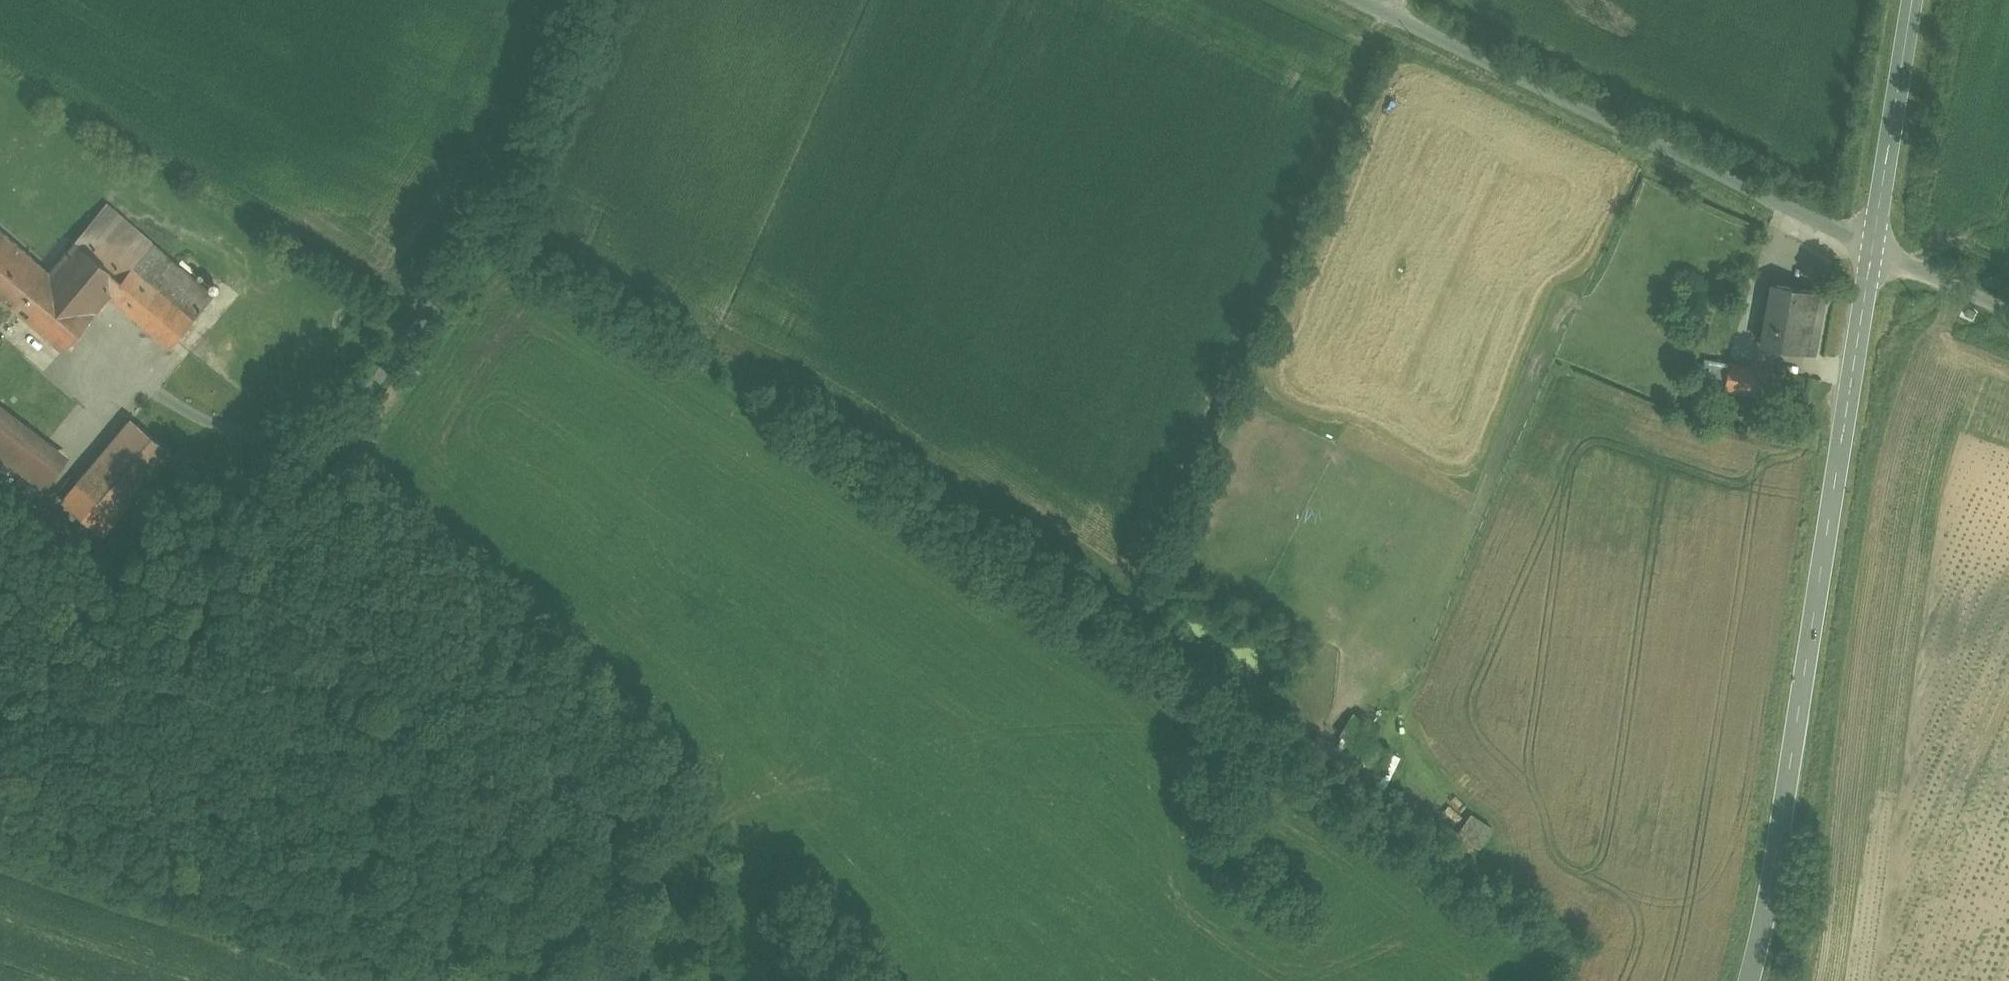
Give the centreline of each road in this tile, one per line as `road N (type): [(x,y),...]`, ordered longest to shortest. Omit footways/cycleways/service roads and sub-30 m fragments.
road 1 (secondary): [(1876,251),(1748,980)]
road 2 (unclassified): [(1876,251),(1355,0)]
road 3 (secondary): [(1915,0),(1876,251)]
road 4 (unclassified): [(2008,315),(1876,251)]

